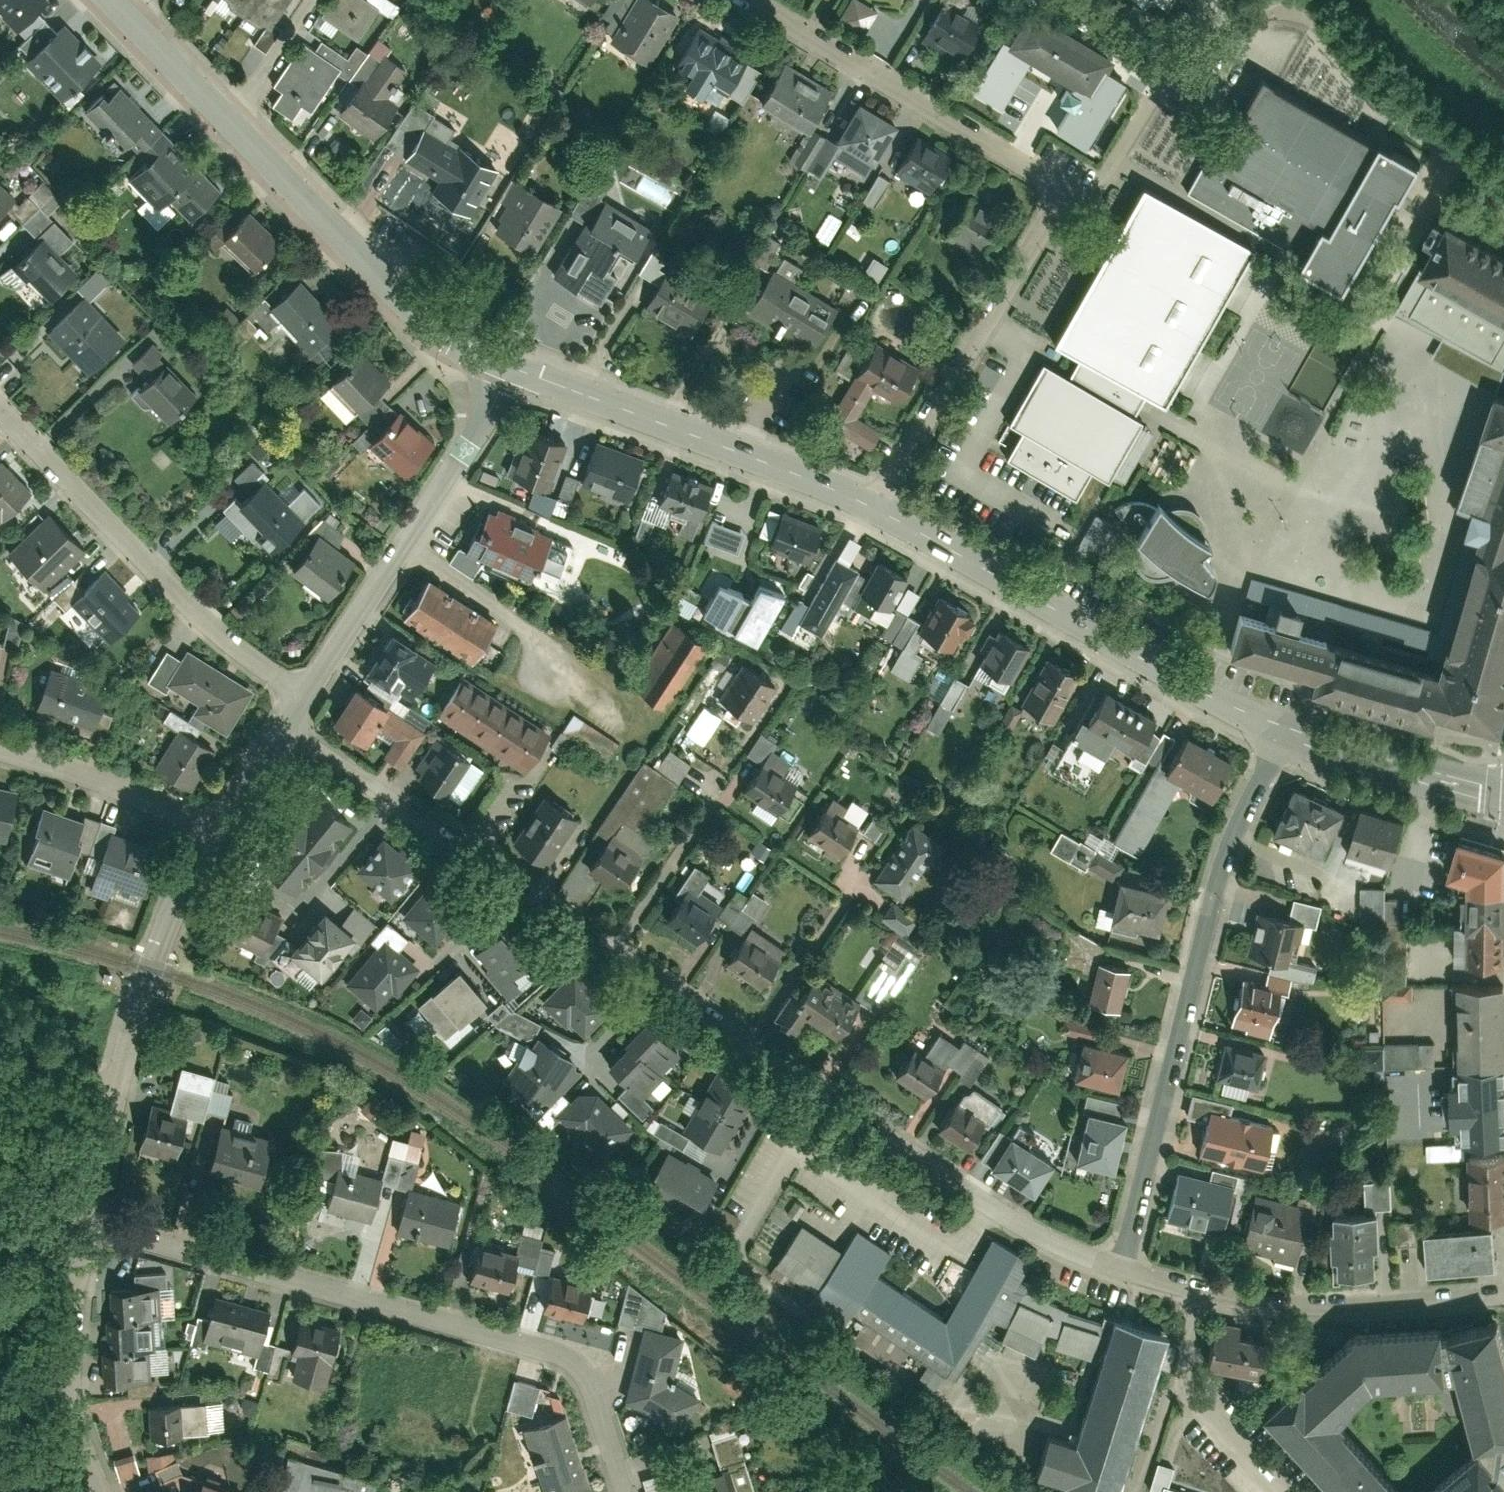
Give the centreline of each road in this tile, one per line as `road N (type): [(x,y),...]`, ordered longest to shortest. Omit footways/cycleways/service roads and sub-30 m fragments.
road 1 (residential): [(627,1491),(597,1395),(571,1358),(88,1225)]
road 2 (residential): [(1124,1270),(1229,848),(1283,730)]
road 3 (tertiary): [(862,501),(1283,730)]
road 4 (residential): [(0,411),(212,626),(307,696)]
road 5 (residential): [(1124,1270),(1027,1228),(786,1072)]
road 6 (residential): [(307,696),(506,365)]
road 7 (tertiary): [(506,365),(862,501)]
road 8 (residential): [(1055,180),(862,501)]
road 9 (tertiary): [(238,120),(430,326),(506,365)]
road 10 (residential): [(762,0),(1055,180)]
road 11 (residential): [(1503,1292),(1423,1303),(1260,1300),(1198,1290)]
road 12 (residential): [(1055,180),(1094,171),(1170,54),(1206,21),(1271,0)]
road 13 (residential): [(104,1491),(68,1378),(88,1225)]
road 14 (residential): [(1282,1491),(1192,1395),(1185,1366),(1198,1290)]
road 15 (residential): [(220,827),(103,778),(0,748)]
road 16 (tertiary): [(1283,730),(1503,791)]
road 17 (residential): [(133,1032),(162,939),(220,827)]
road 18 (residential): [(88,1225),(133,1032)]
road 19 (residential): [(656,985),(519,893)]
road 20 (residential): [(519,893),(393,797)]
road 21 (residential): [(786,1072),(656,985)]
road 22 (residential): [(393,797),(302,908)]
road 23 (residential): [(316,0),(238,120)]
road 24 (tertiary): [(136,20),(238,120)]
road 25 (residential): [(133,1032),(0,988)]
road 26 (residential): [(393,797),(286,731)]
road 27 (residential): [(786,1072),(725,1176)]

